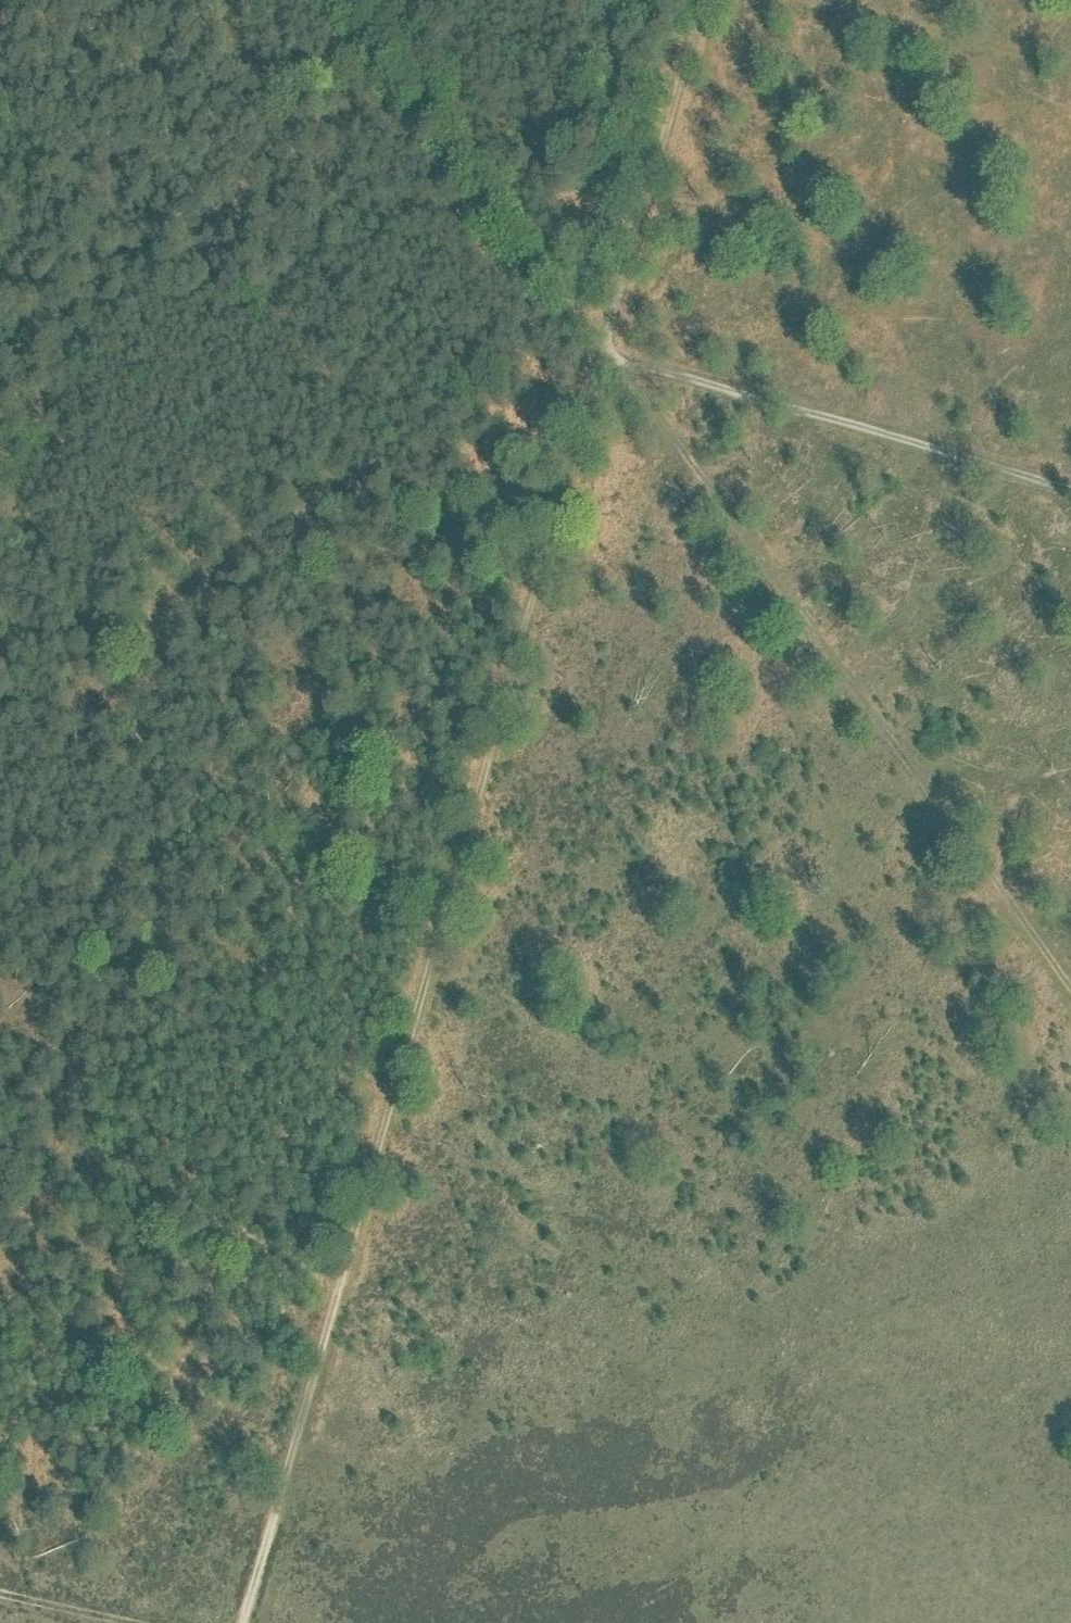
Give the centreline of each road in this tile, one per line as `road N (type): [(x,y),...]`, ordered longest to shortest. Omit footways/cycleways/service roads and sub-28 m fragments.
road 1 (track): [(354,0),(602,347)]

